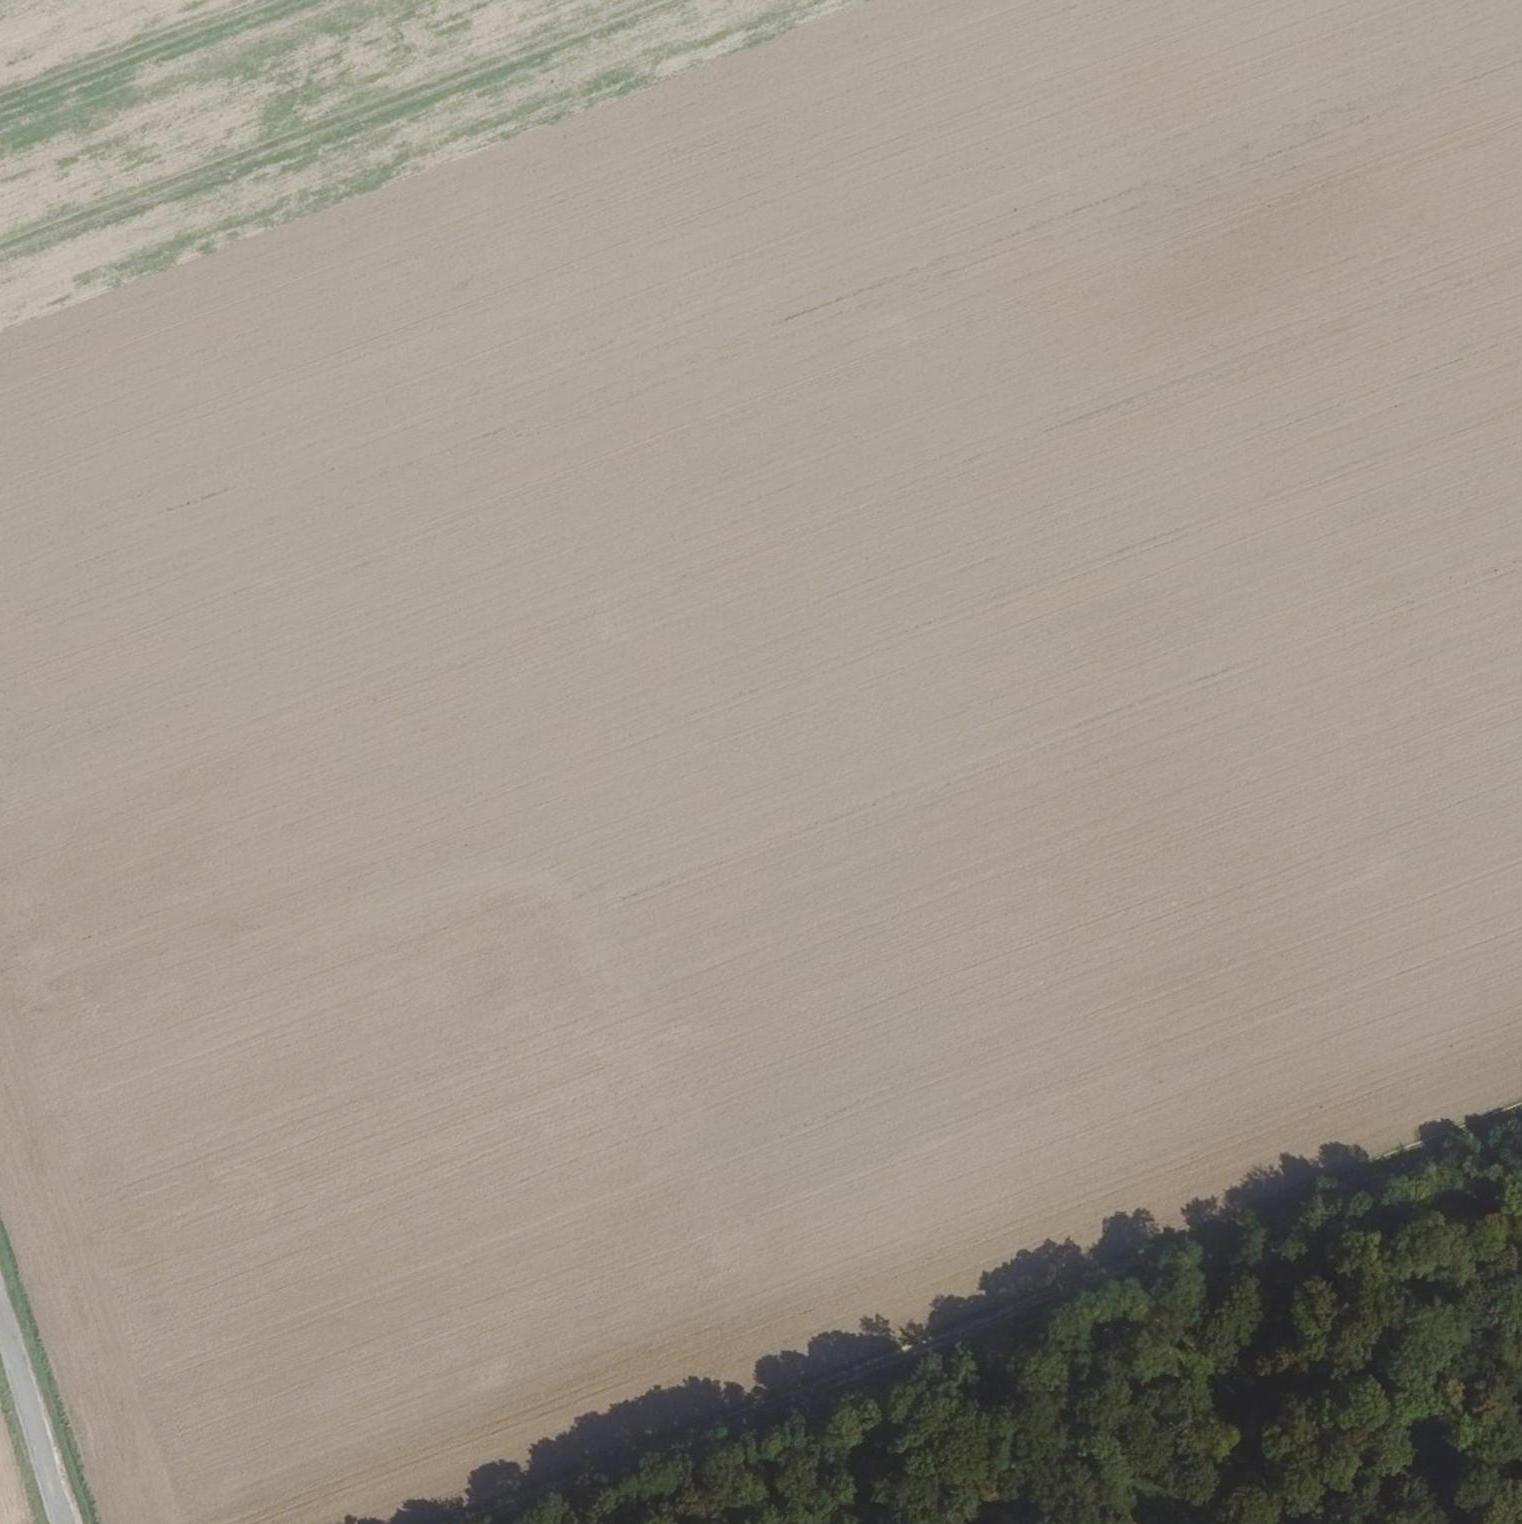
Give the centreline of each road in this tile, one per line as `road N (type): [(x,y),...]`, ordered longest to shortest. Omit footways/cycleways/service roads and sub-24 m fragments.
road 1 (track): [(1521,1134),(490,1523)]
road 2 (unclassified): [(0,1298),(62,1523)]

